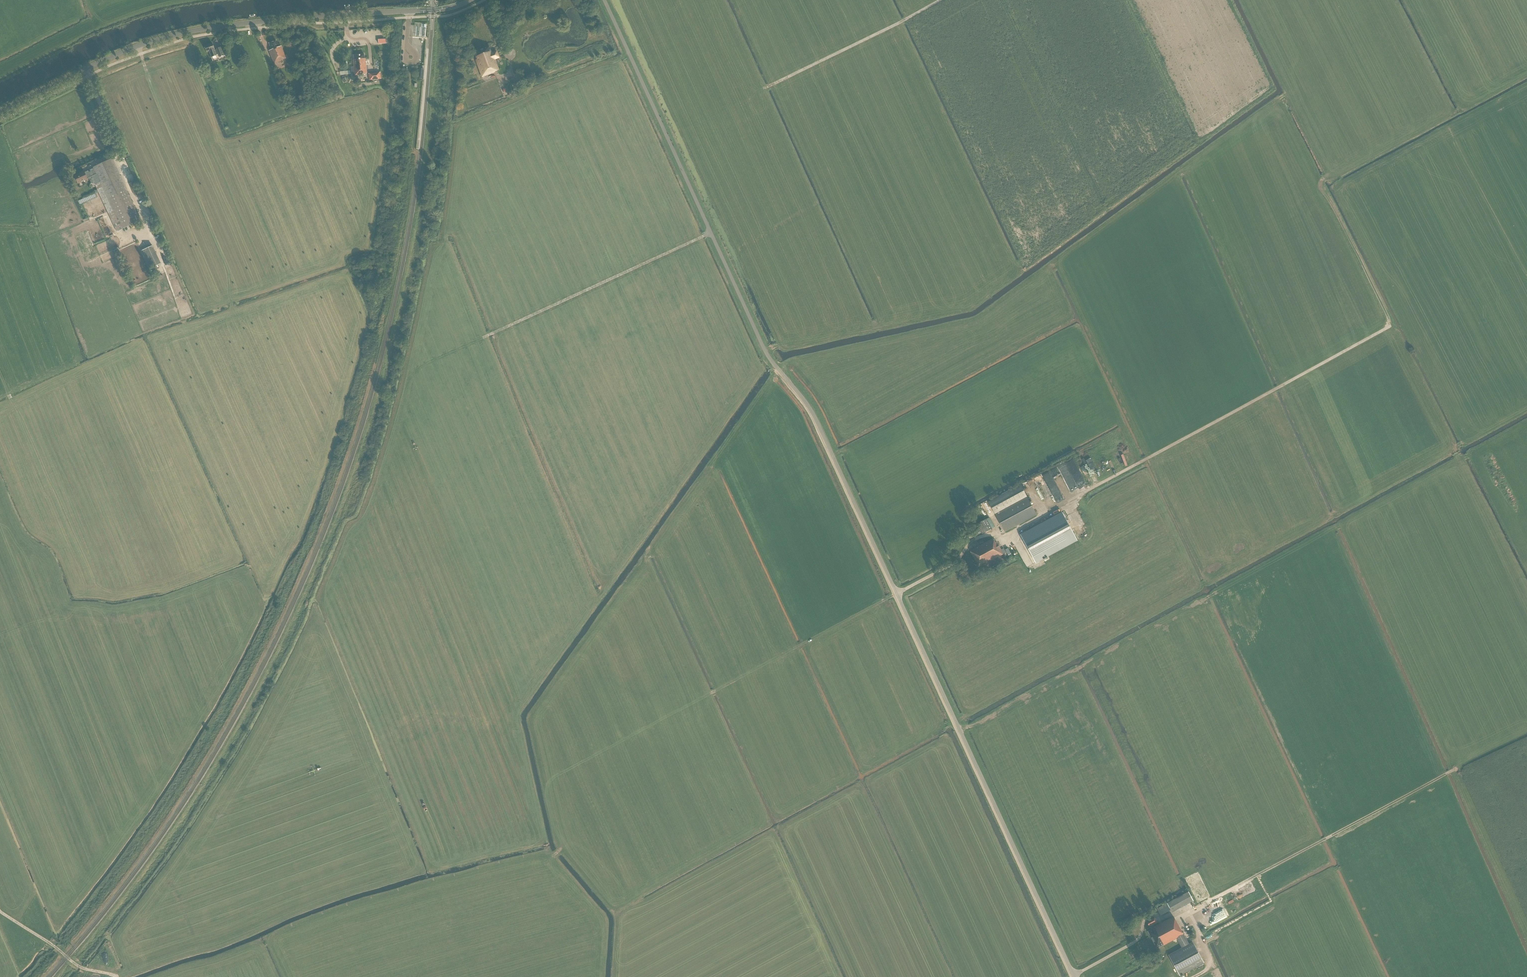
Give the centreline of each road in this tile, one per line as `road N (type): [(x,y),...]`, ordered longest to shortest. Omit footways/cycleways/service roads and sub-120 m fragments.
road 1 (unclassified): [(1074,976),(818,422),(793,379),(774,365),(603,0)]
road 2 (tertiary): [(0,111),(106,59),(181,34),(471,0)]
road 3 (track): [(940,0),(765,89)]
road 4 (track): [(0,911),(75,964),(116,976)]

